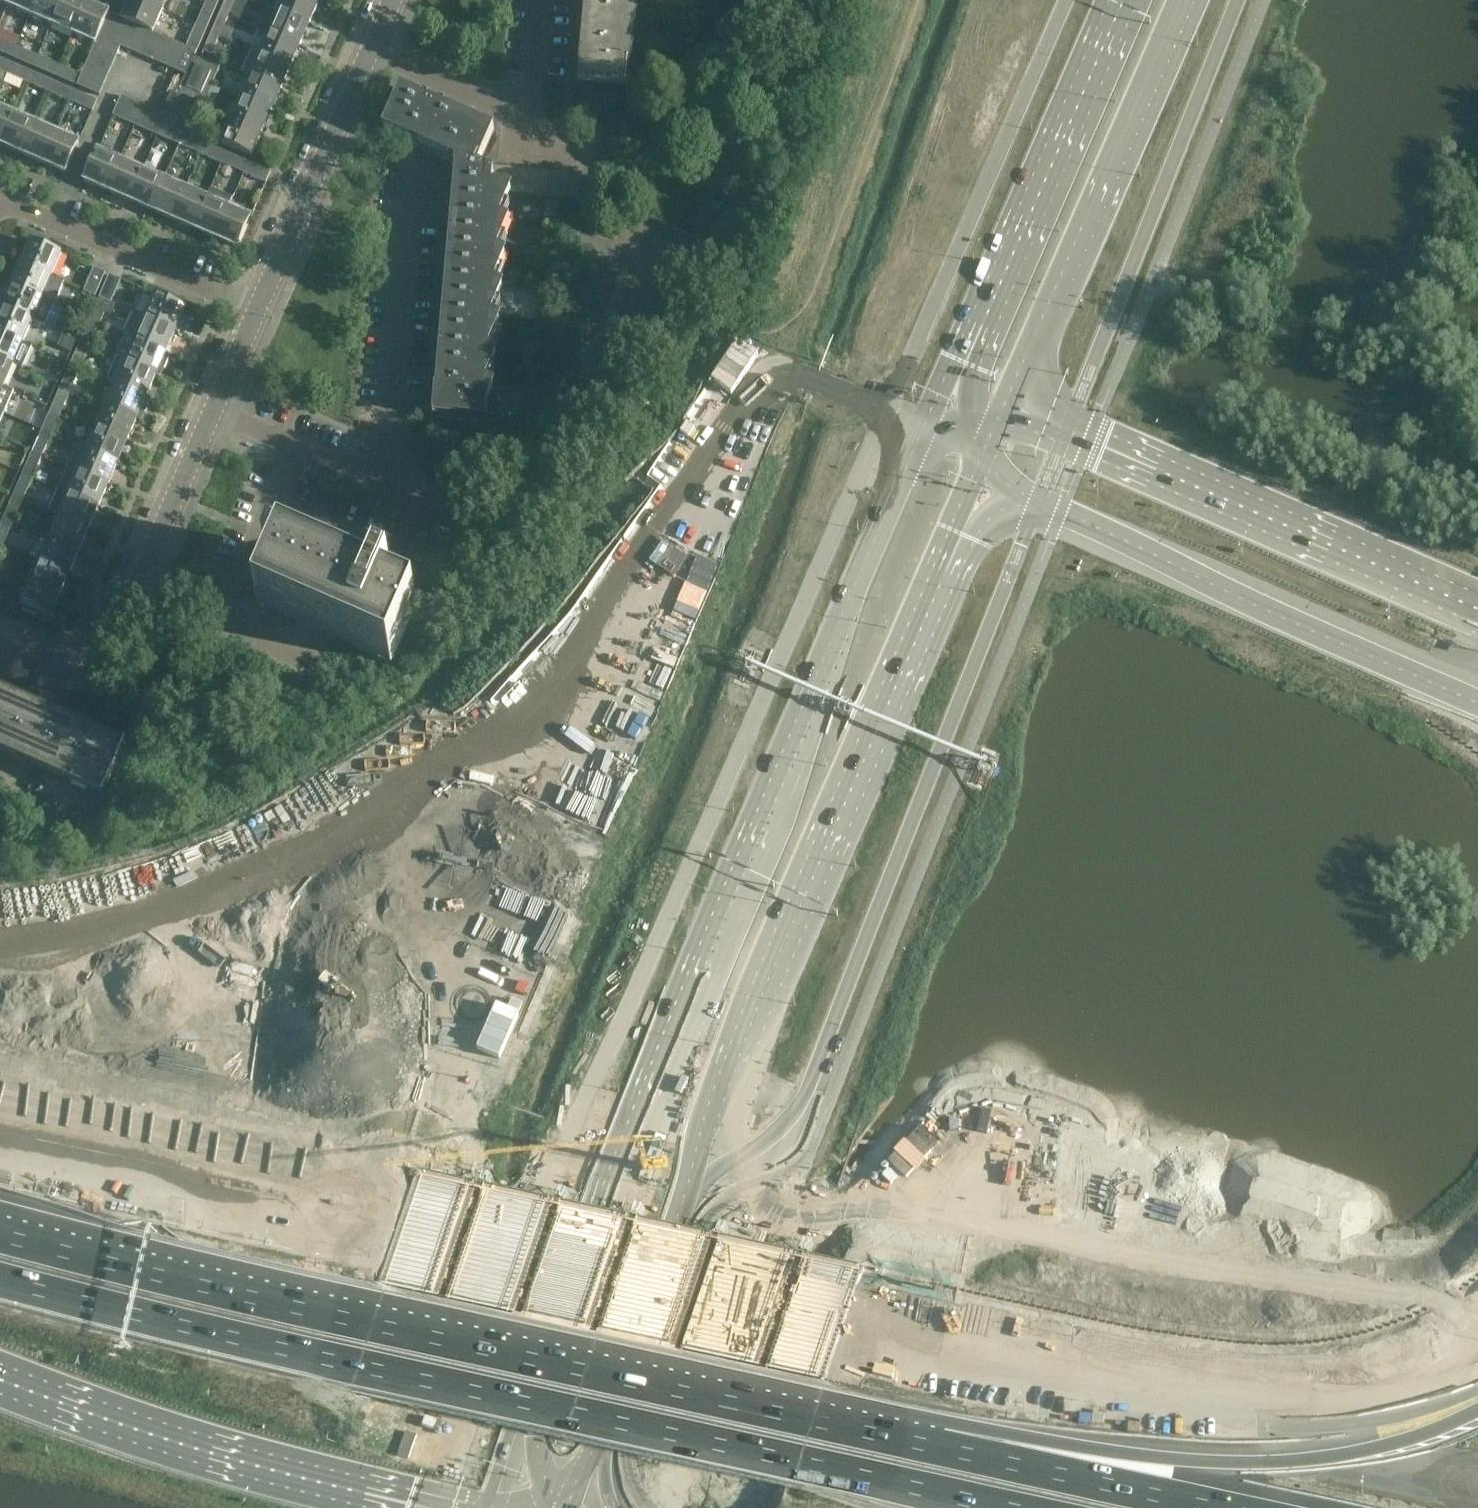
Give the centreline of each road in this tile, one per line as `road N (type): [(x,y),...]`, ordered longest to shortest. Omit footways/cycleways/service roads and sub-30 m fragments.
road 1 (motorway): [(0,1171),(852,1352),(1298,1465),(1477,1500)]
road 2 (motorway): [(1183,1390),(0,1126)]
road 3 (primary): [(923,424),(603,1192),(545,1400)]
road 4 (motorway): [(0,1273),(373,1368),(1011,1507)]
road 5 (primary): [(585,1476),(728,1052),(950,529)]
road 6 (motorway): [(1477,607),(1011,405)]
road 7 (motorway): [(1017,494),(1477,708)]
road 8 (residential): [(255,305),(101,655),(78,669),(50,669),(0,647)]
road 9 (secondary): [(1114,0),(923,424)]
road 10 (motorway): [(0,1391),(71,1422),(431,1507)]
road 11 (secondary): [(1011,405),(1187,0)]
road 12 (residential): [(387,0),(255,305)]
road 13 (motorway): [(1477,1324),(1354,1368),(1183,1390)]
road 14 (motorway): [(1477,1454),(1183,1390)]
road 15 (unclassified): [(1,196),(255,305)]
road 16 (primary): [(545,1400),(520,1427),(492,1507)]

